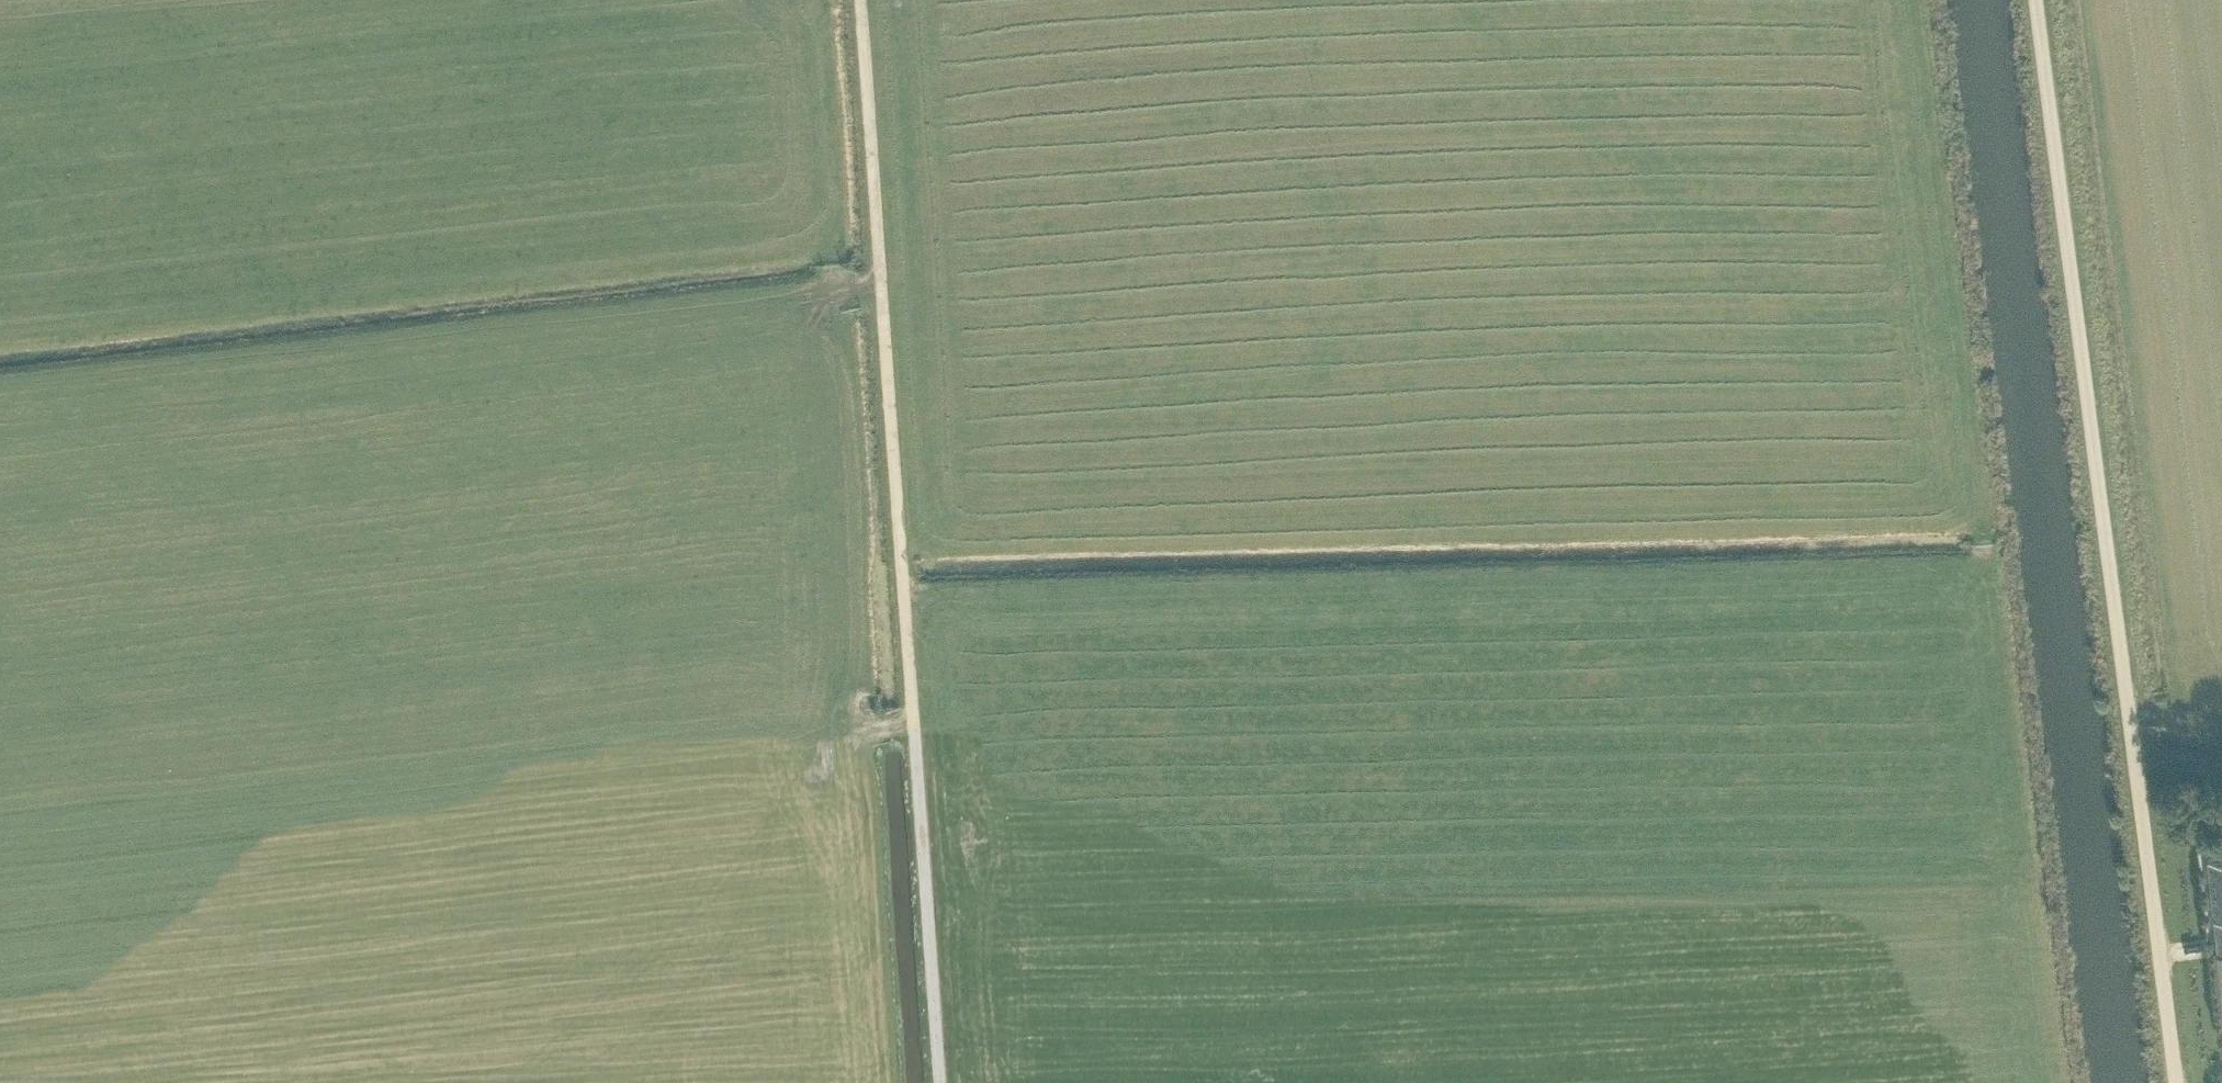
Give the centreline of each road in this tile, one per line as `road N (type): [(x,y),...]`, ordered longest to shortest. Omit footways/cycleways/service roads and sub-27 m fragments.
road 1 (unclassified): [(2175,1082),(2033,0)]

